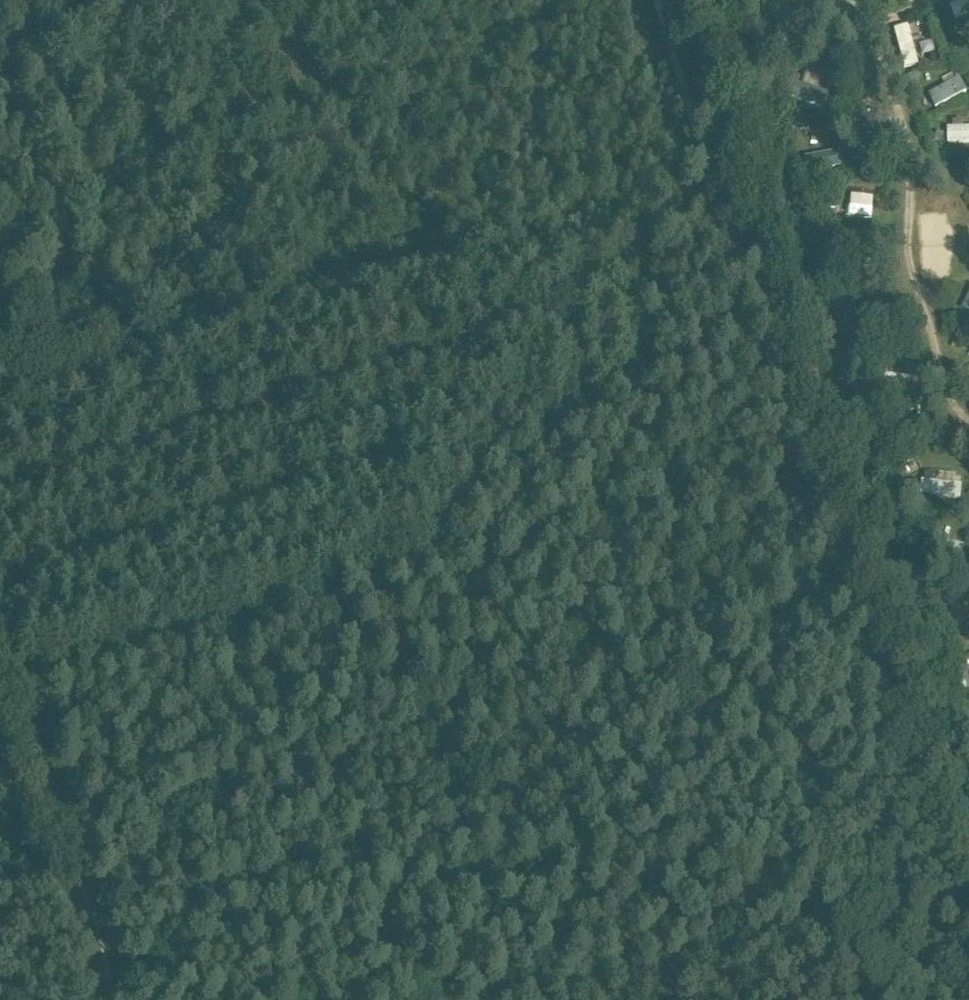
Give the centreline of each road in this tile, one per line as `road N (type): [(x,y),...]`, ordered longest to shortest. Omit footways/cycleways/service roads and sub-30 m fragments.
road 1 (track): [(14,692),(423,569),(582,303),(755,147)]
road 2 (track): [(968,825),(707,0)]
road 3 (track): [(75,890),(0,647)]

